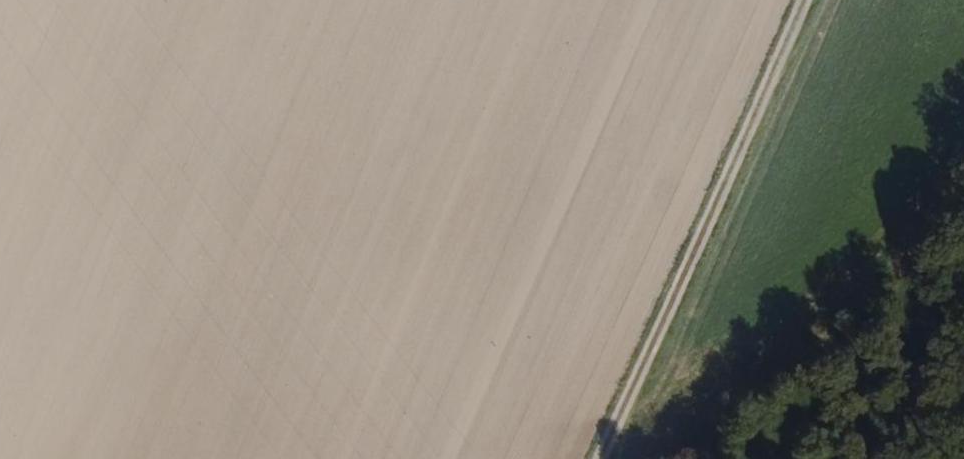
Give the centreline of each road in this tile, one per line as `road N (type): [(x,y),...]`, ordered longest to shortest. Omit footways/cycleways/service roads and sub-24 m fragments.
road 1 (track): [(606,458),(803,0)]

